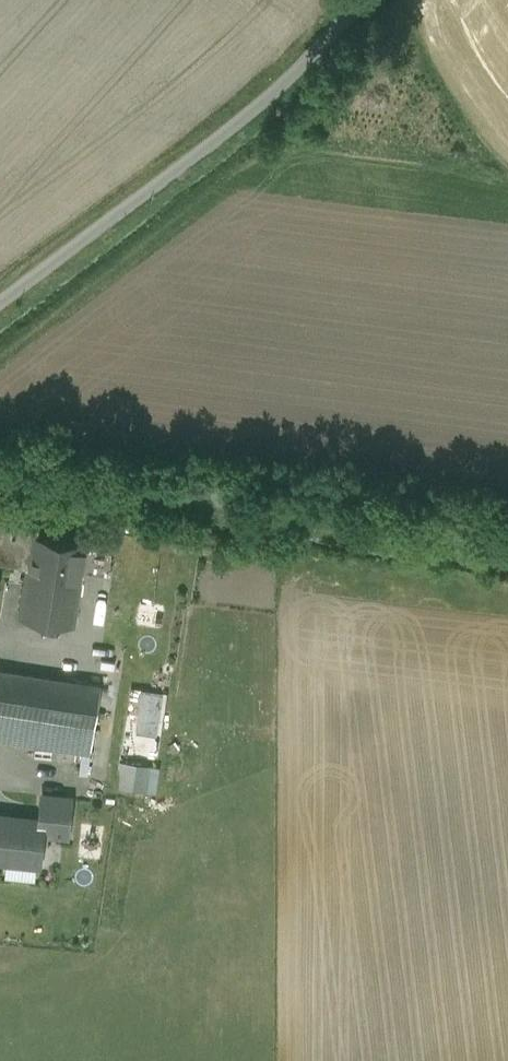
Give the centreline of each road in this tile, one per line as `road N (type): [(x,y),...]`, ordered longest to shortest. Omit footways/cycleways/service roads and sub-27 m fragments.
road 1 (unclassified): [(507,540),(0,470)]
road 2 (unclassified): [(0,303),(273,96),(359,0)]

